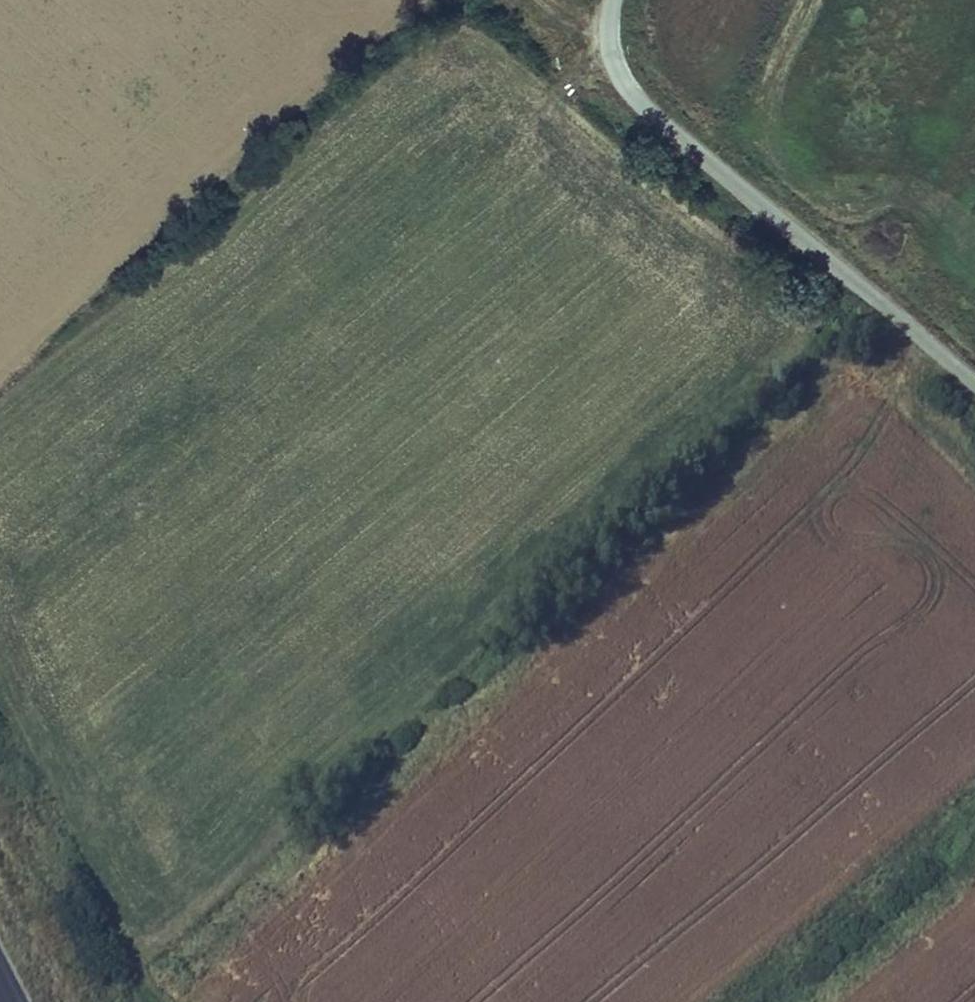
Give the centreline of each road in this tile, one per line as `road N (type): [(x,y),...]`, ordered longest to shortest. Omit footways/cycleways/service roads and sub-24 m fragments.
road 1 (unclassified): [(974,385),(638,100),(610,42),(616,0)]

